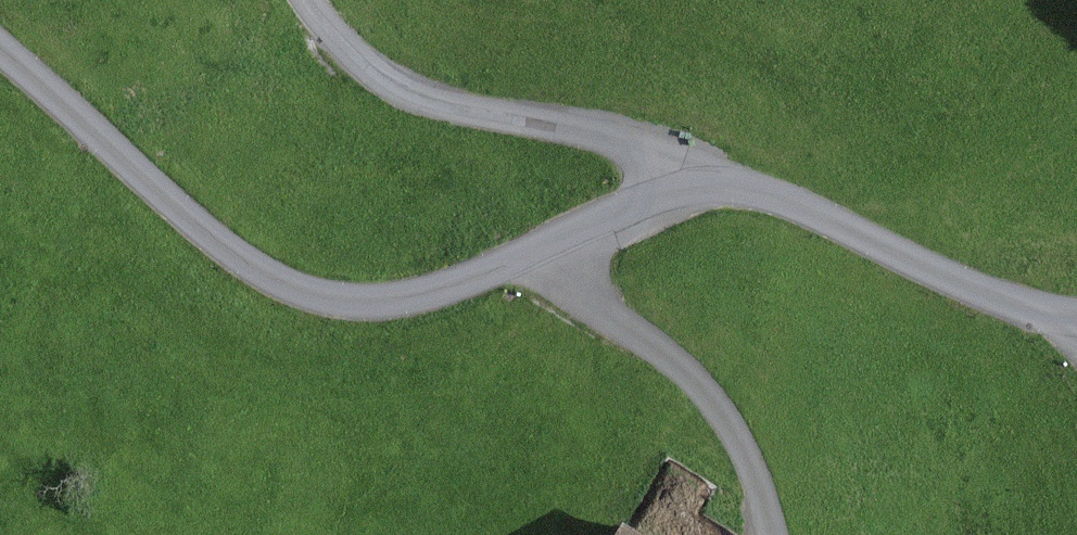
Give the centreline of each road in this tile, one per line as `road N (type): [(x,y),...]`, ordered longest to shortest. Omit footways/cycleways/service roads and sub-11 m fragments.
road 1 (unclassified): [(1076,315),(959,286),(791,199),(735,188),(690,188),(647,202),(436,294),(380,305),(312,294),(252,266),(0,35)]
road 2 (track): [(690,188),(651,154),(376,77),(311,0)]
road 3 (track): [(773,534),(733,425),(664,354),(539,248)]

